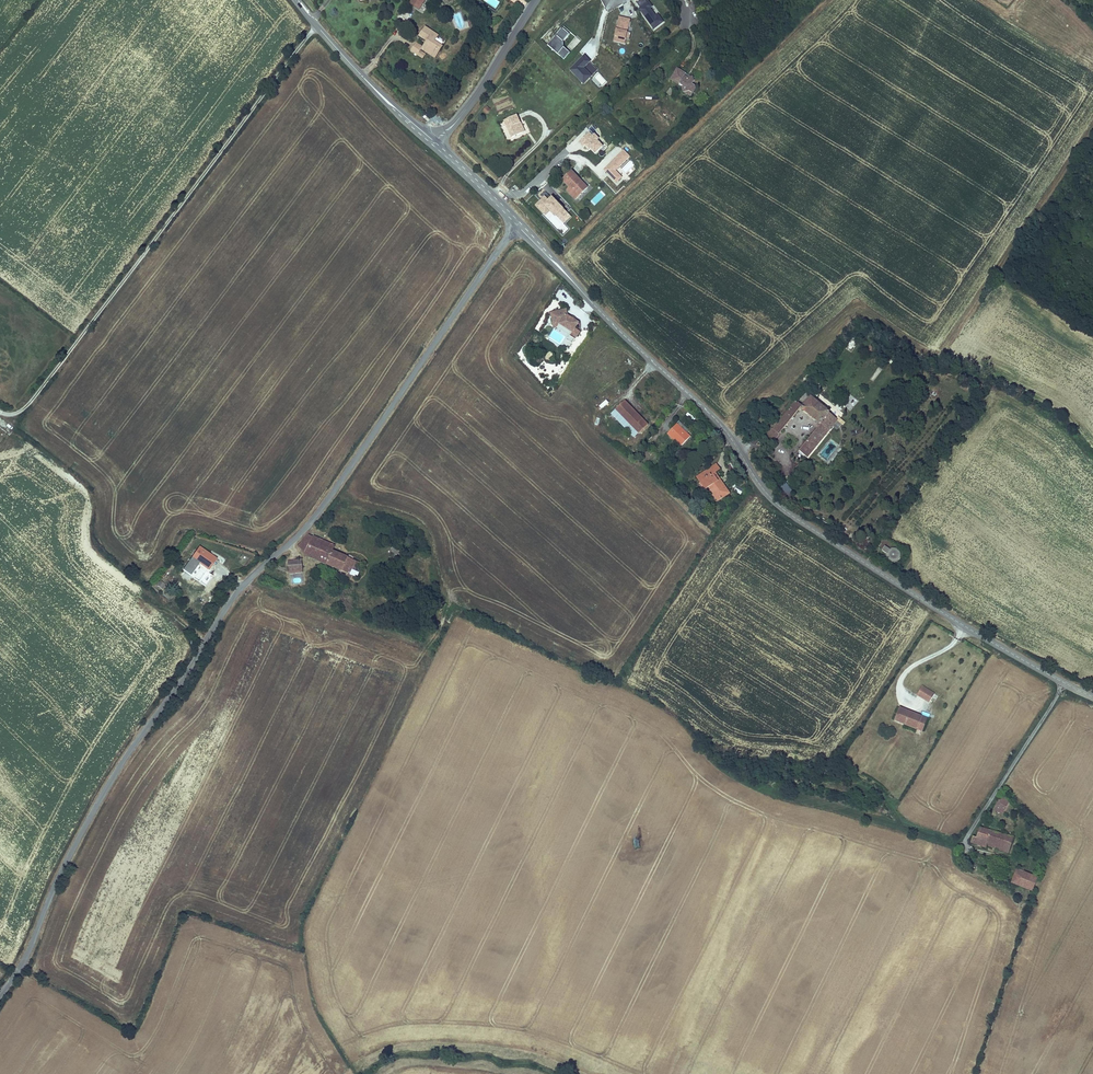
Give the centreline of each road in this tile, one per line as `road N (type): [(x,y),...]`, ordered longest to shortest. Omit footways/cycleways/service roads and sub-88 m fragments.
road 1 (tertiary): [(515,228),(329,497),(230,602),(124,759),(0,996)]
road 2 (tertiary): [(568,277),(720,424),(780,507),(1092,697)]
road 3 (track): [(317,25),(27,406),(0,411)]
road 4 (tertiary): [(437,140),(481,90),(535,0)]

